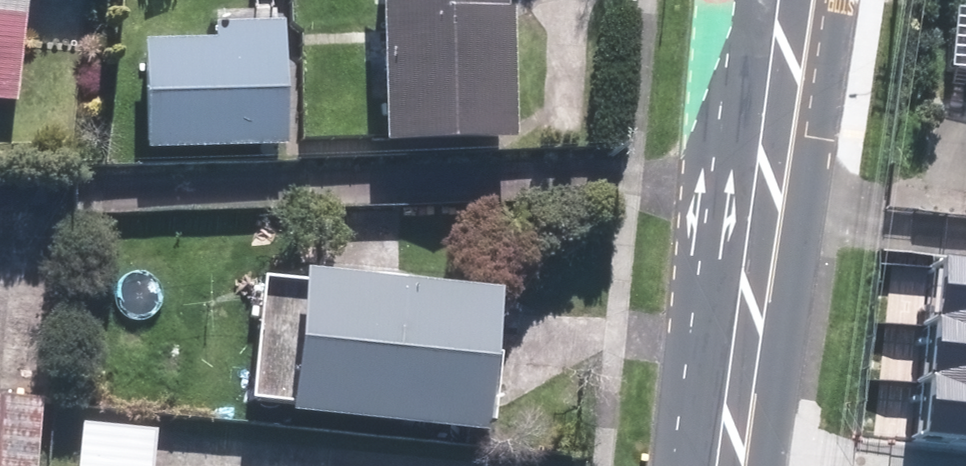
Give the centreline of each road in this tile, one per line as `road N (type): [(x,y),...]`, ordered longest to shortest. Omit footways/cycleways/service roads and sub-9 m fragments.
road 1 (secondary): [(777,0),(726,465)]

